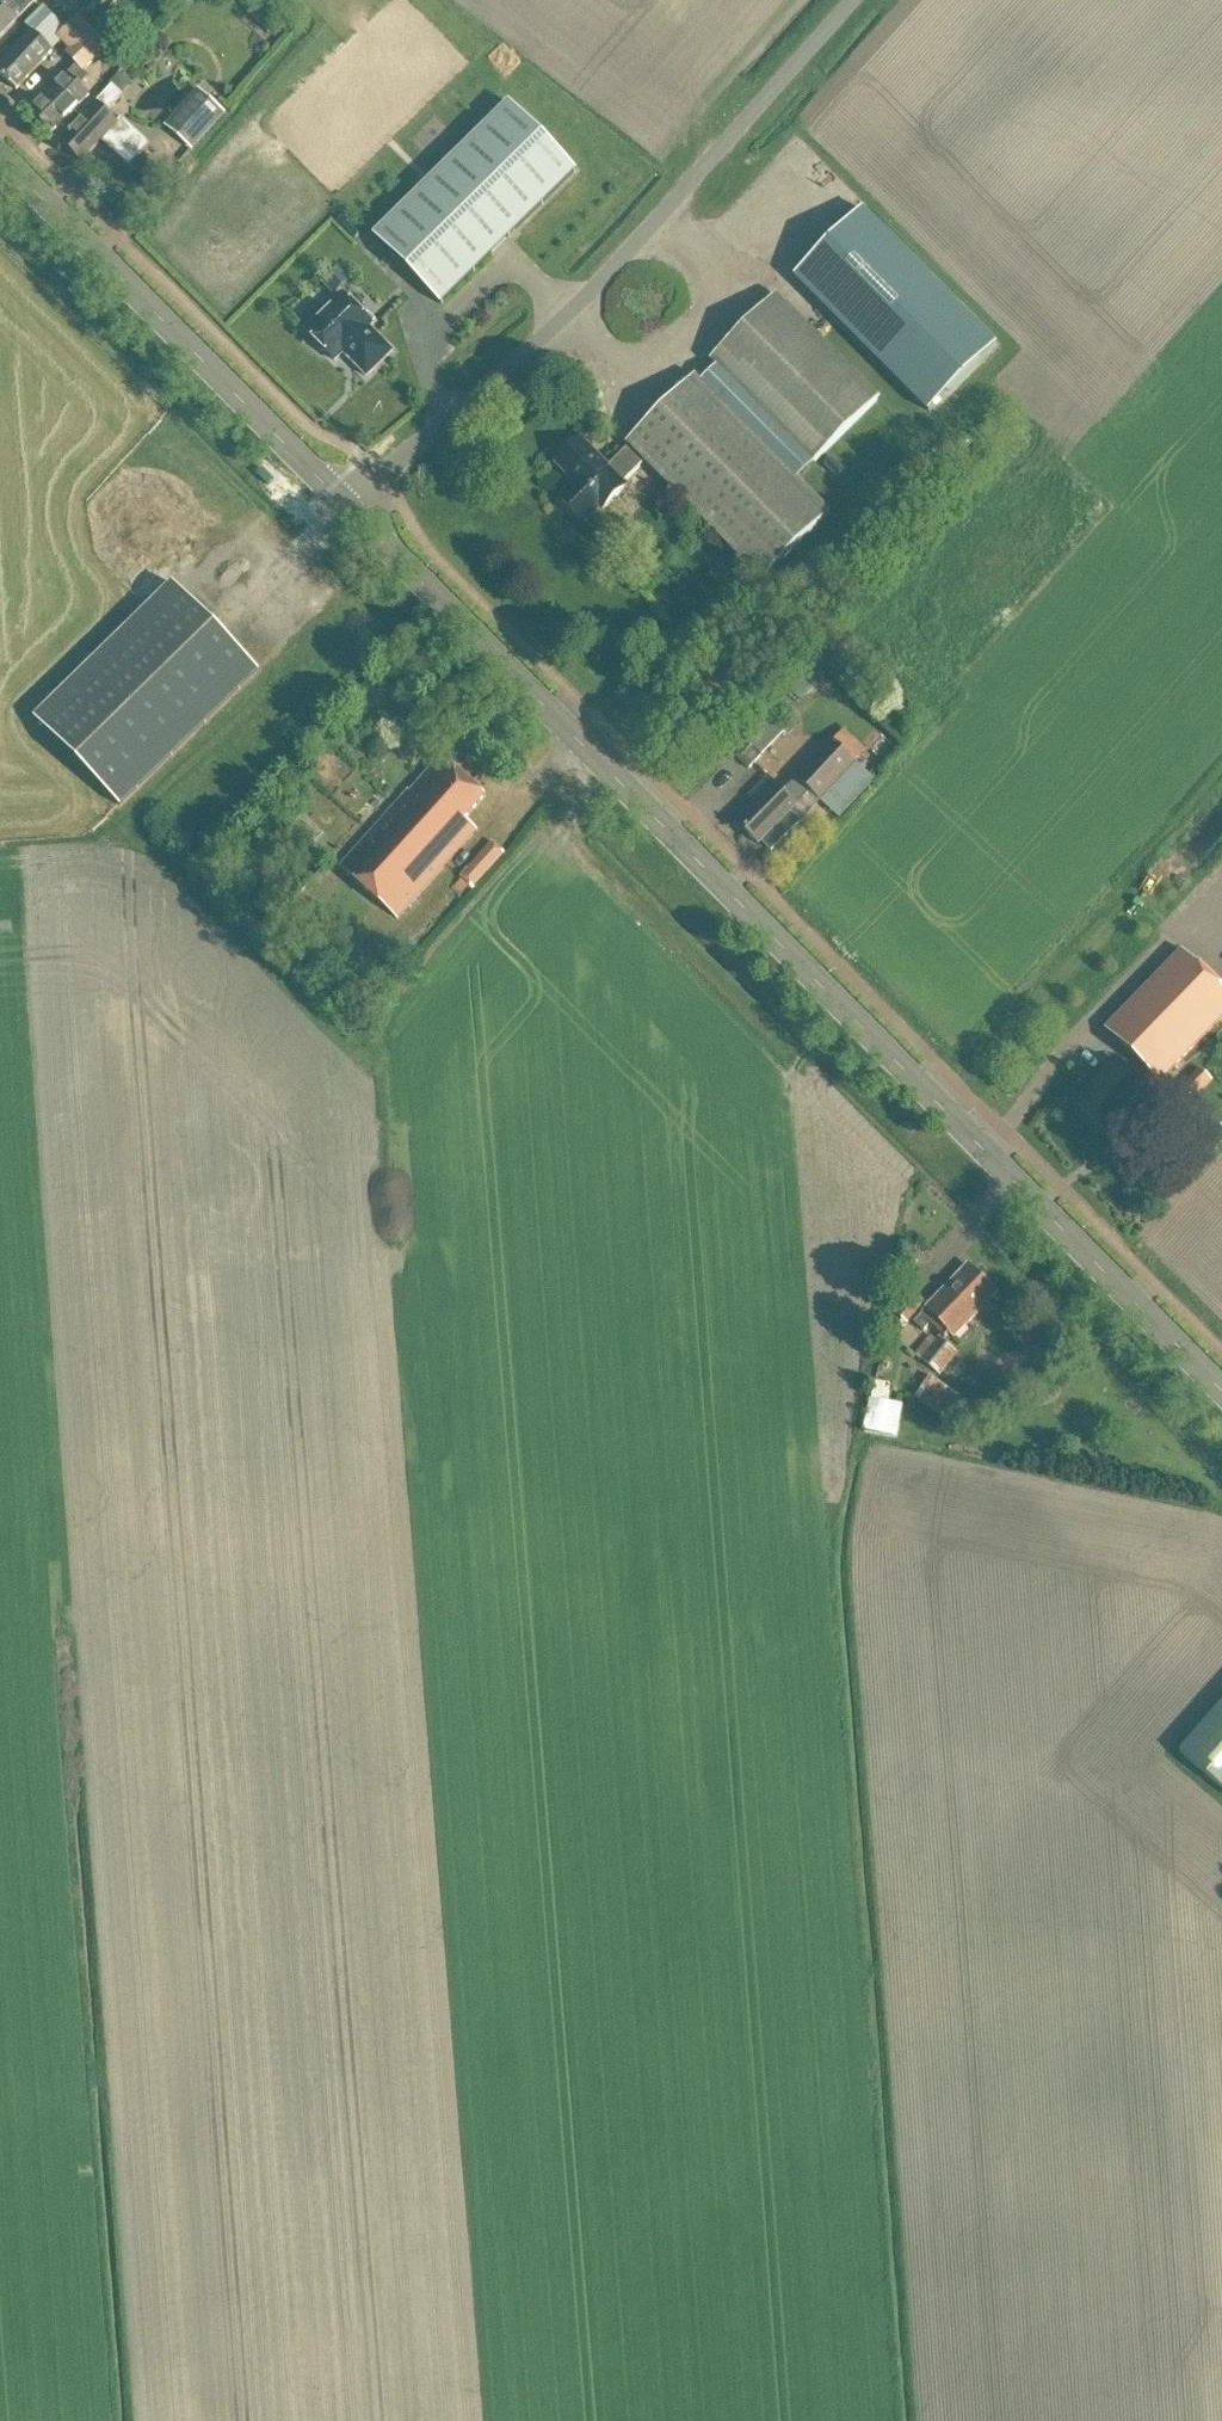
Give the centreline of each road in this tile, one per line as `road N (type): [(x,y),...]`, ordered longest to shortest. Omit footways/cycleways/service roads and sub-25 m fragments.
road 1 (tertiary): [(1221,1392),(348,509)]
road 2 (unclassified): [(348,509),(620,265),(857,0)]
road 3 (tertiary): [(348,509),(0,160)]

